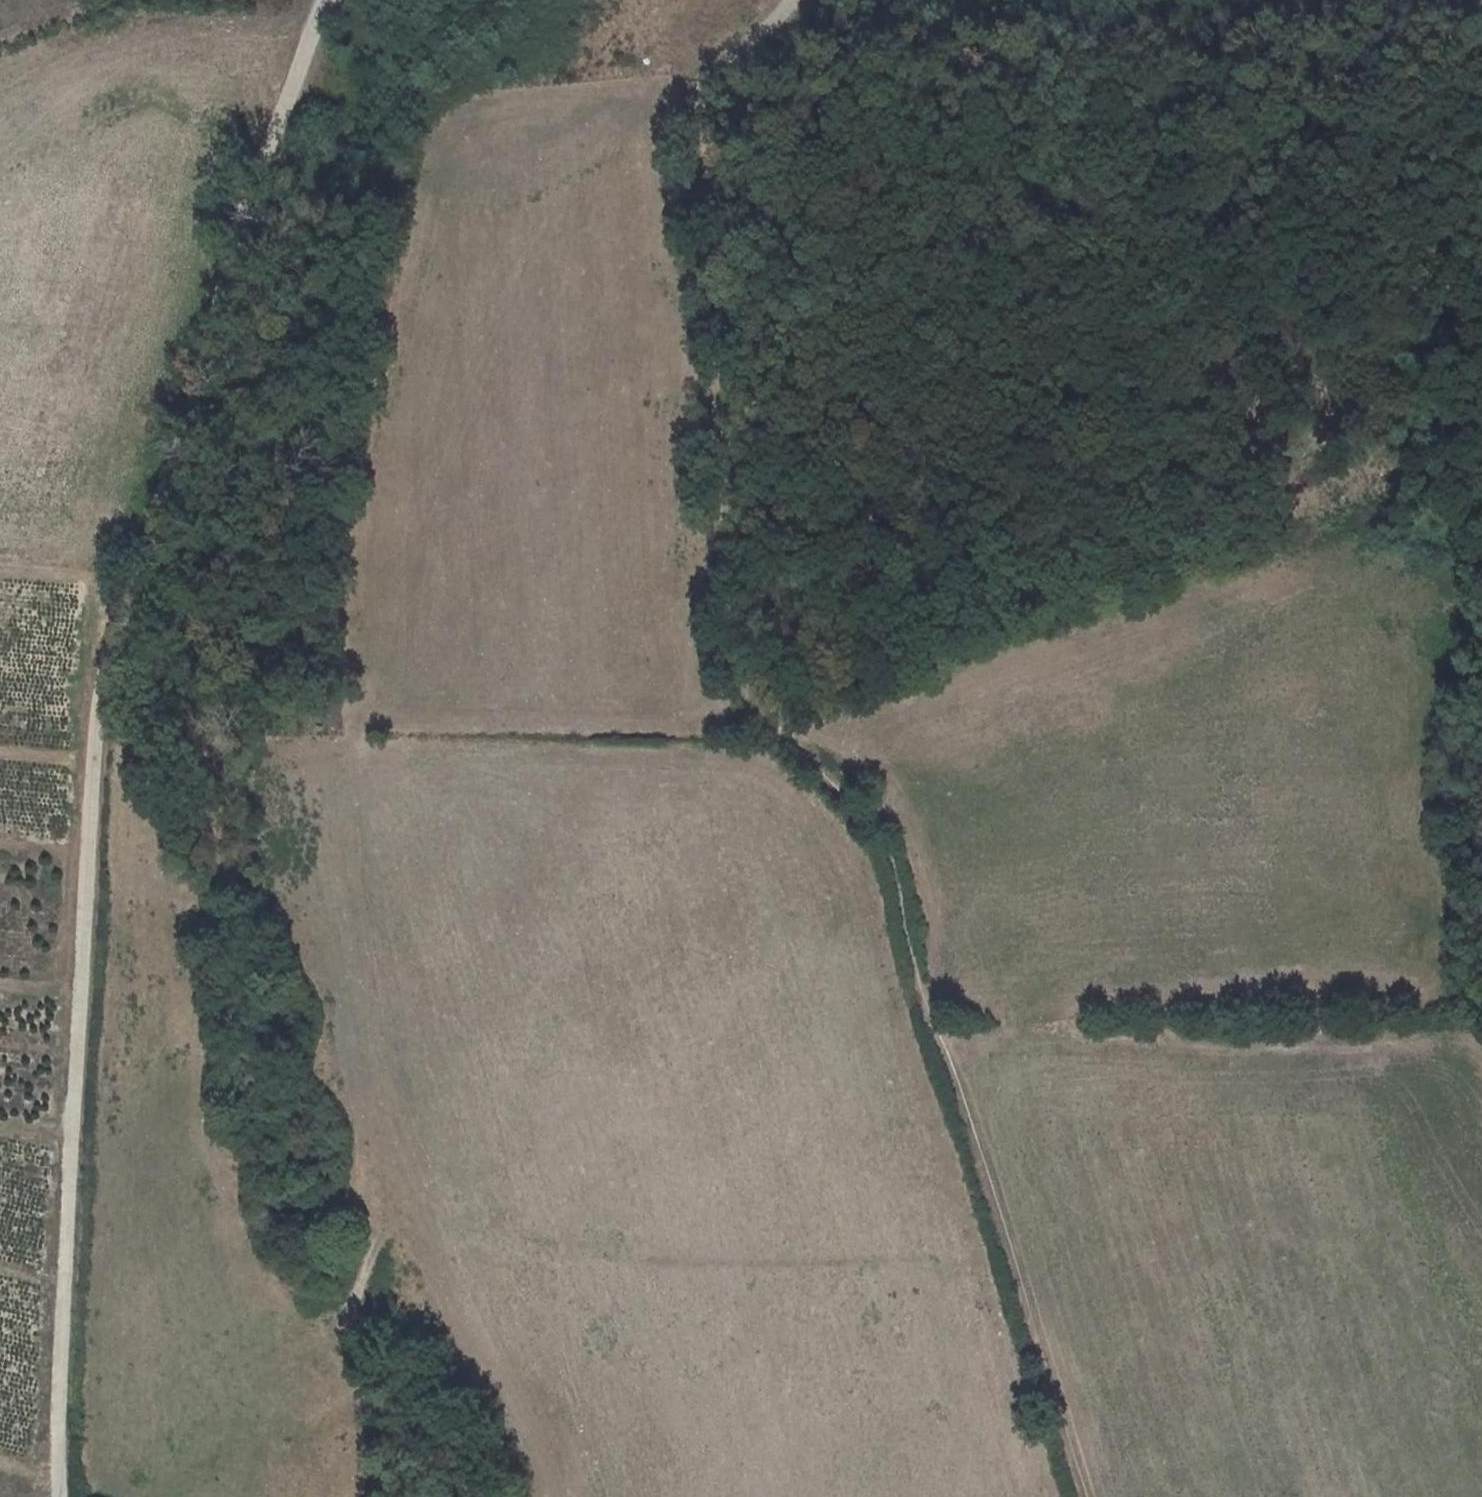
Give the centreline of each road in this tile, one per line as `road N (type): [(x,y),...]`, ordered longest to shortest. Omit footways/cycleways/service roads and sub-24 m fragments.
road 1 (track): [(328,0),(224,264),(98,706),(61,1496)]
road 2 (track): [(1087,1496),(926,1003),(893,859),(747,689),(723,518),(700,144)]
road 3 (track): [(785,0),(701,95),(700,144)]

